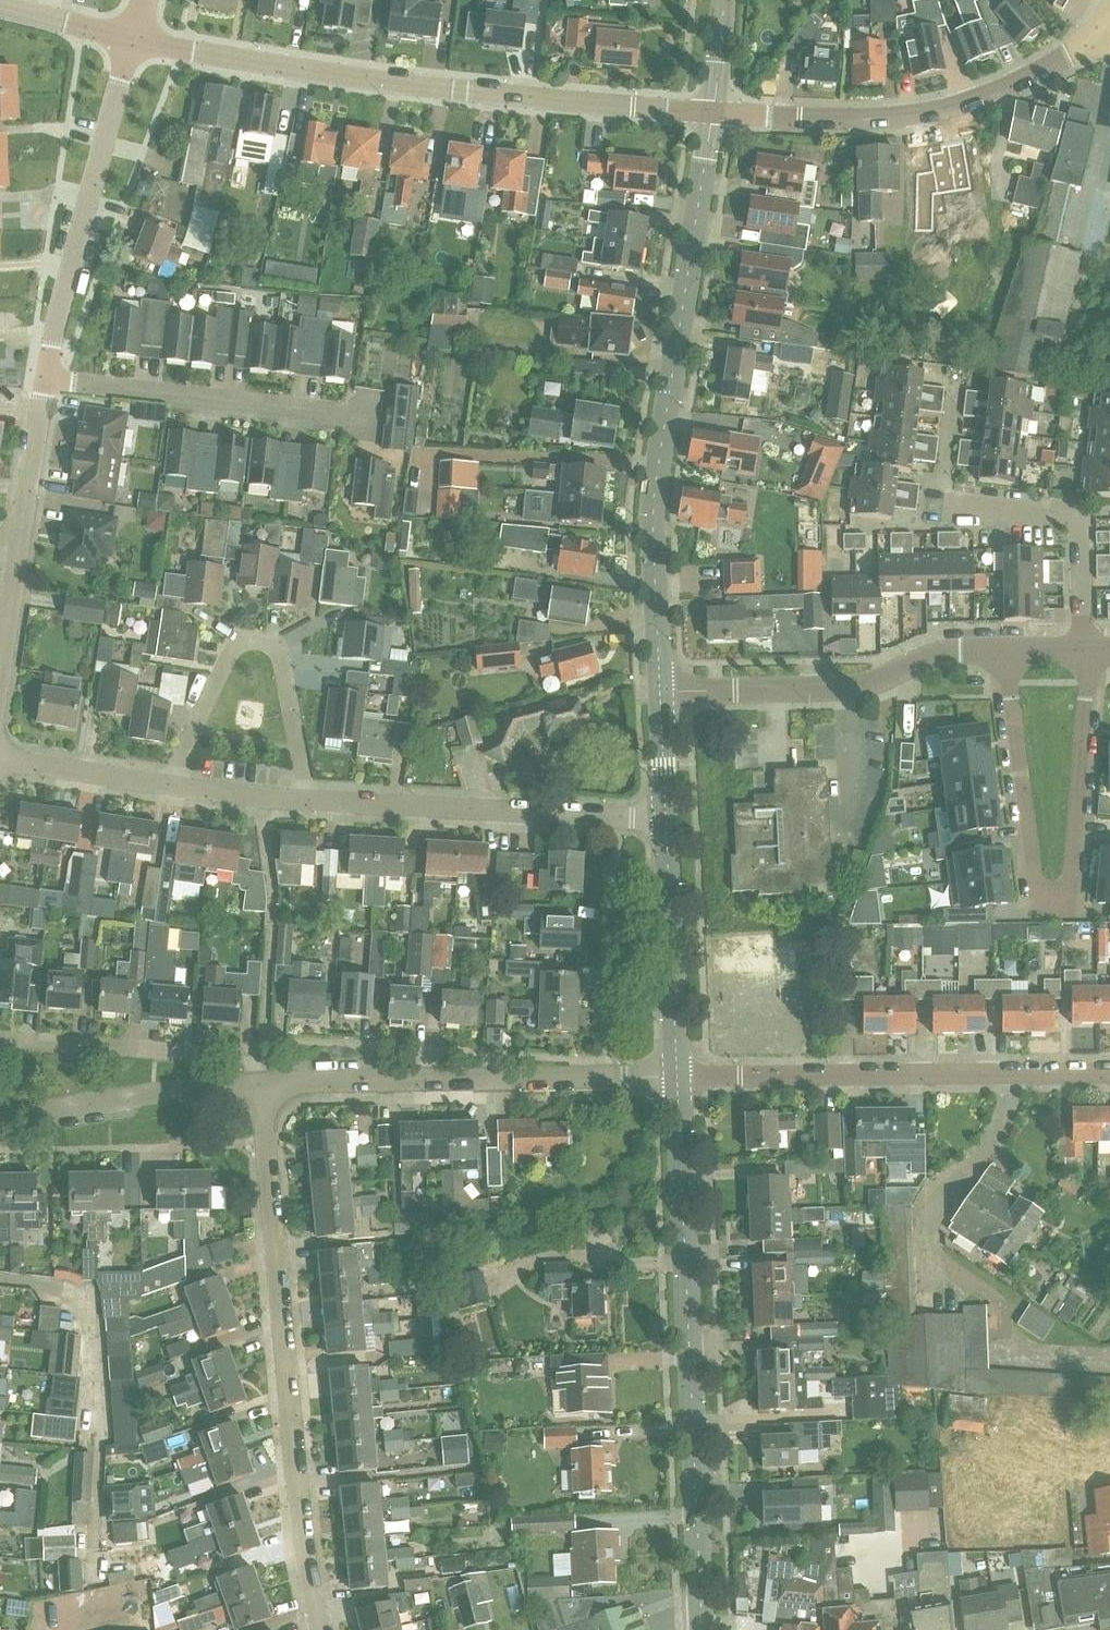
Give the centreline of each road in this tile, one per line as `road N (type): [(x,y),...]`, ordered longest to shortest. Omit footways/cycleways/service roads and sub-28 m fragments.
road 1 (residential): [(718,114),(402,84),(132,41)]
road 2 (tertiary): [(663,693),(658,462),(718,114)]
road 3 (tertiary): [(704,1629),(678,1082)]
road 4 (residential): [(322,1629),(300,1522),(265,1089)]
road 5 (residential): [(1005,653),(1041,898),(1067,897),(1087,649)]
road 6 (residential): [(265,1089),(678,1082)]
road 7 (residential): [(1099,37),(1020,84),(938,111),(718,114)]
road 8 (residential): [(667,823),(309,803)]
road 9 (residential): [(309,803),(284,657),(262,642),(234,654),(172,787)]
road 10 (residential): [(663,693),(850,691),(889,682),(932,657),(1005,653)]
road 11 (residential): [(44,377),(132,41)]
road 12 (residential): [(1013,1078),(678,1082)]
road 13 (residential): [(44,377),(376,412)]
road 14 (residential): [(0,703),(44,377)]
road 15 (residential): [(996,1299),(936,1275),(926,1249),(942,1193),(1001,1130),(1013,1078)]
road 16 (residential): [(0,1125),(113,1102),(265,1089)]
road 17 (tertiary): [(678,1082),(667,823)]
road 18 (residential): [(1087,649),(1083,535),(1075,519),(954,505)]
road 19 (residential): [(172,787),(0,759)]
road 20 (residential): [(309,803),(172,787)]
road 21 (residential): [(132,41),(0,7)]
road 22 (tertiary): [(667,823),(663,693)]

